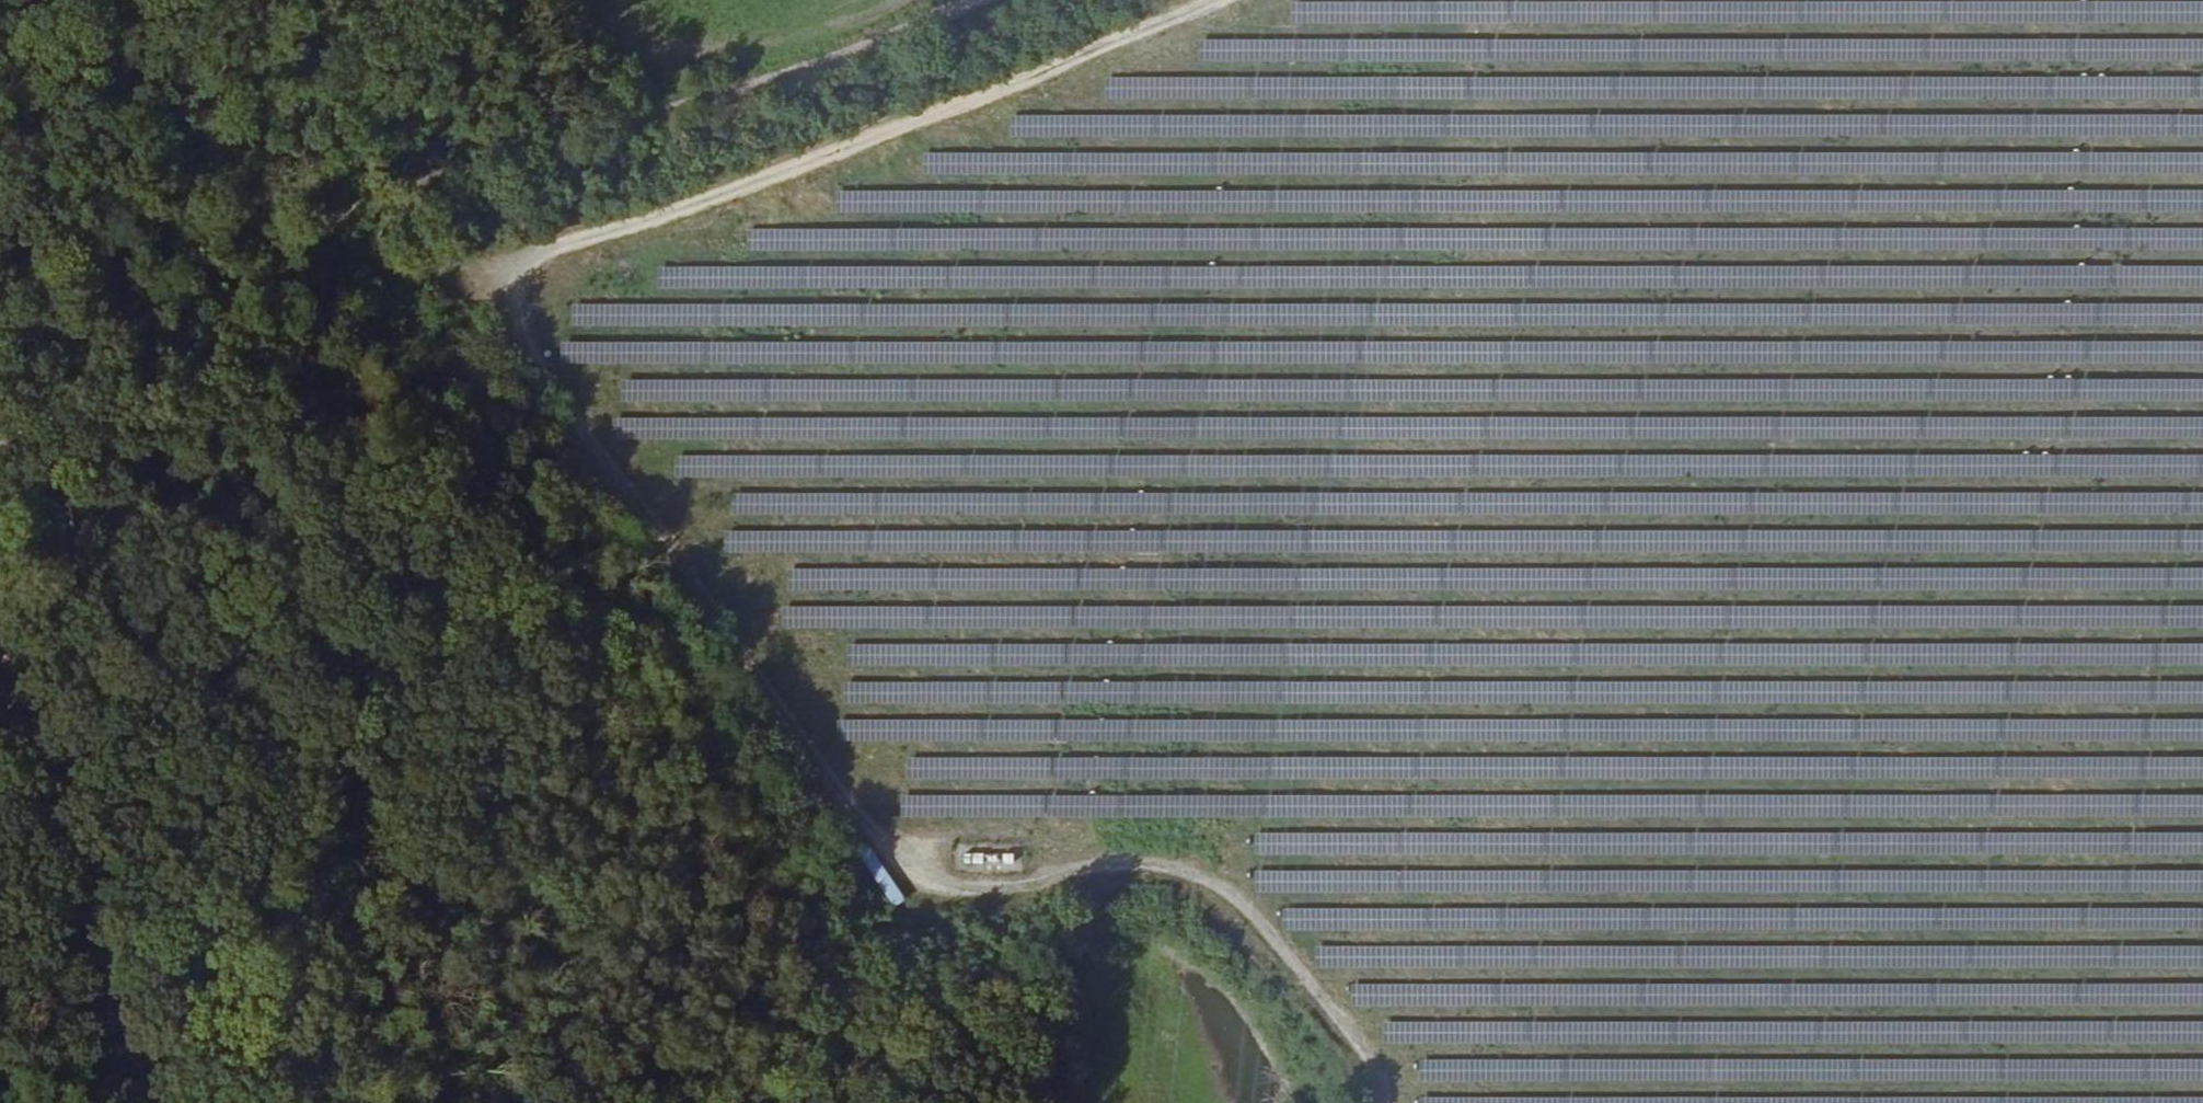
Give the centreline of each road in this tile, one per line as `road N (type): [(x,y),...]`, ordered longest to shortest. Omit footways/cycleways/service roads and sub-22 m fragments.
road 1 (track): [(976,0),(406,197),(108,396),(0,436)]

